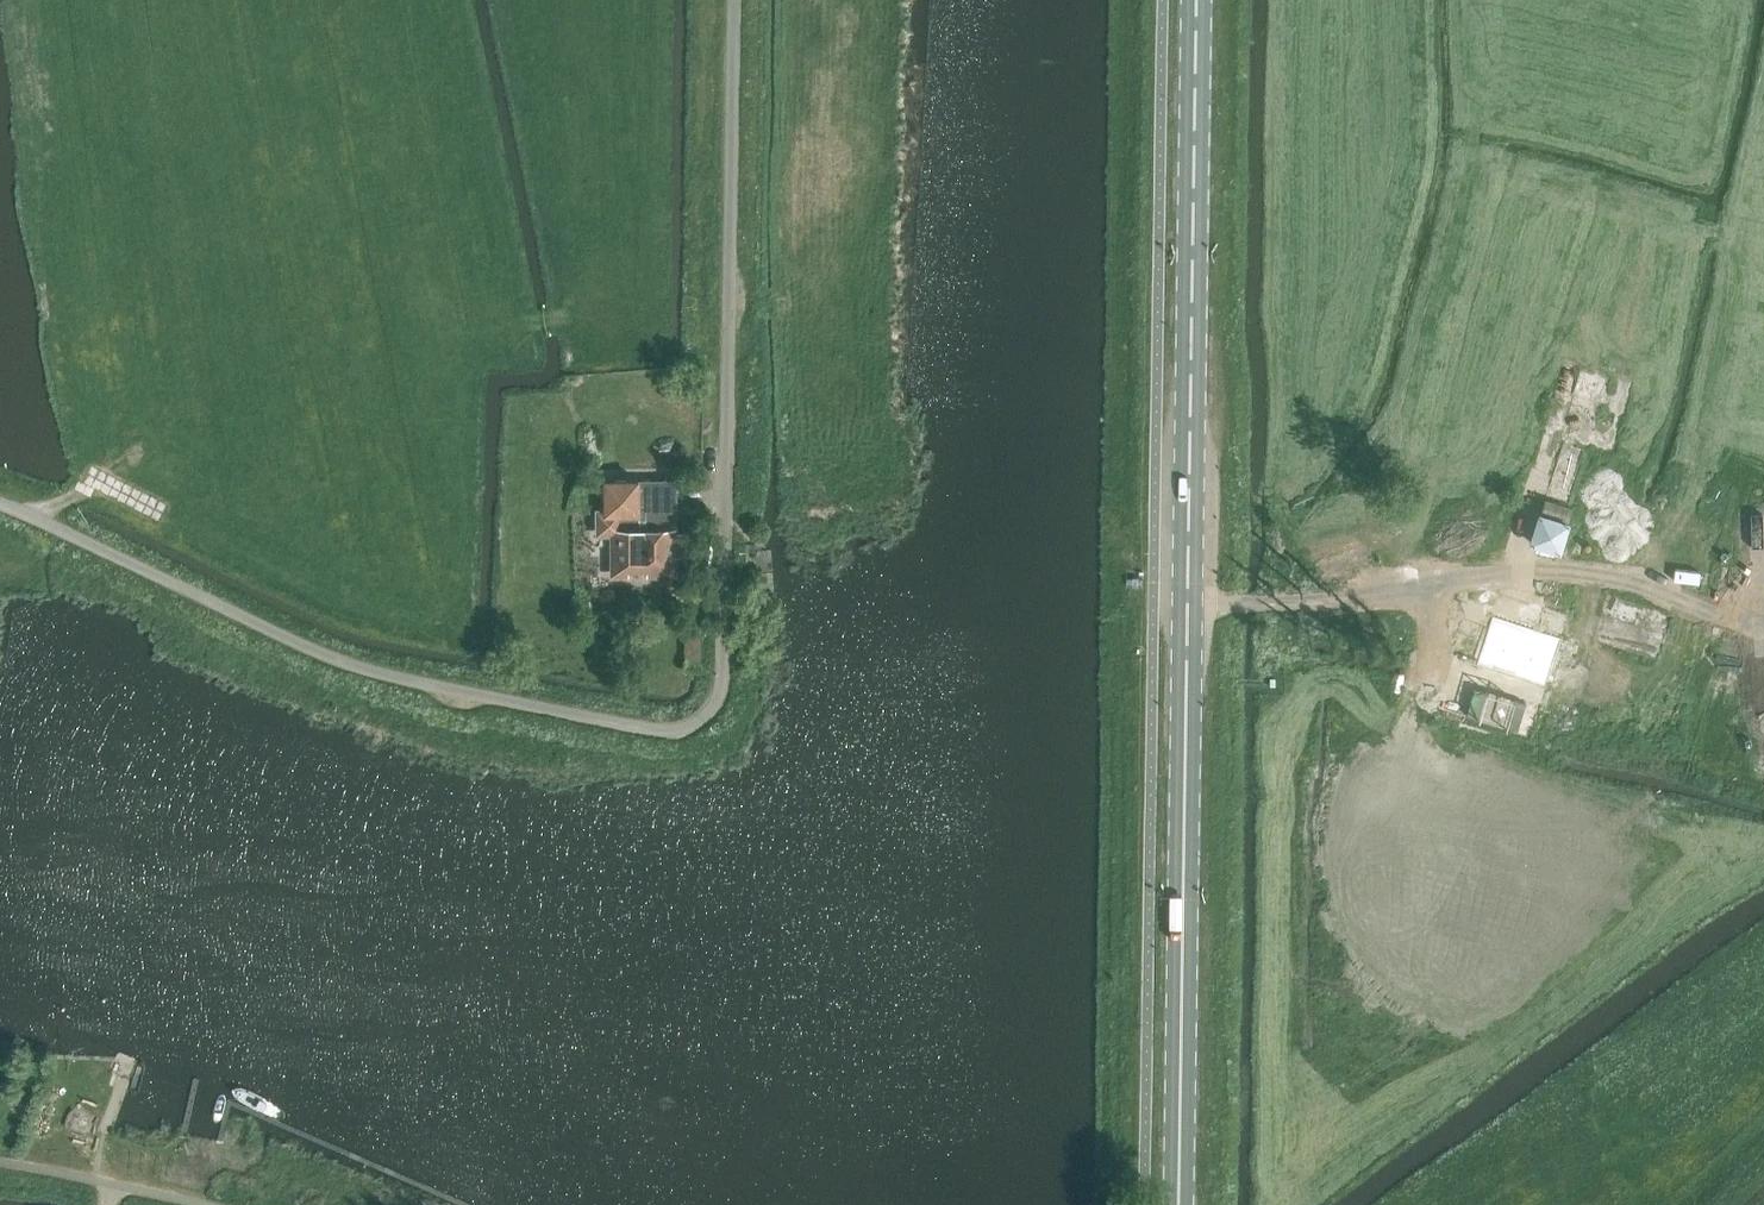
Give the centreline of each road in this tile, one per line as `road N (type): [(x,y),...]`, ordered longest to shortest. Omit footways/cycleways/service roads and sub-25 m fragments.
road 1 (unclassified): [(731,77),(723,673),(718,702),(690,726),(623,726),(350,666),(0,503)]
road 2 (primary): [(1180,1204),(1197,0)]
road 3 (track): [(1517,588),(1425,600),(1189,607)]
road 4 (track): [(160,510),(94,476),(86,492),(29,515)]

